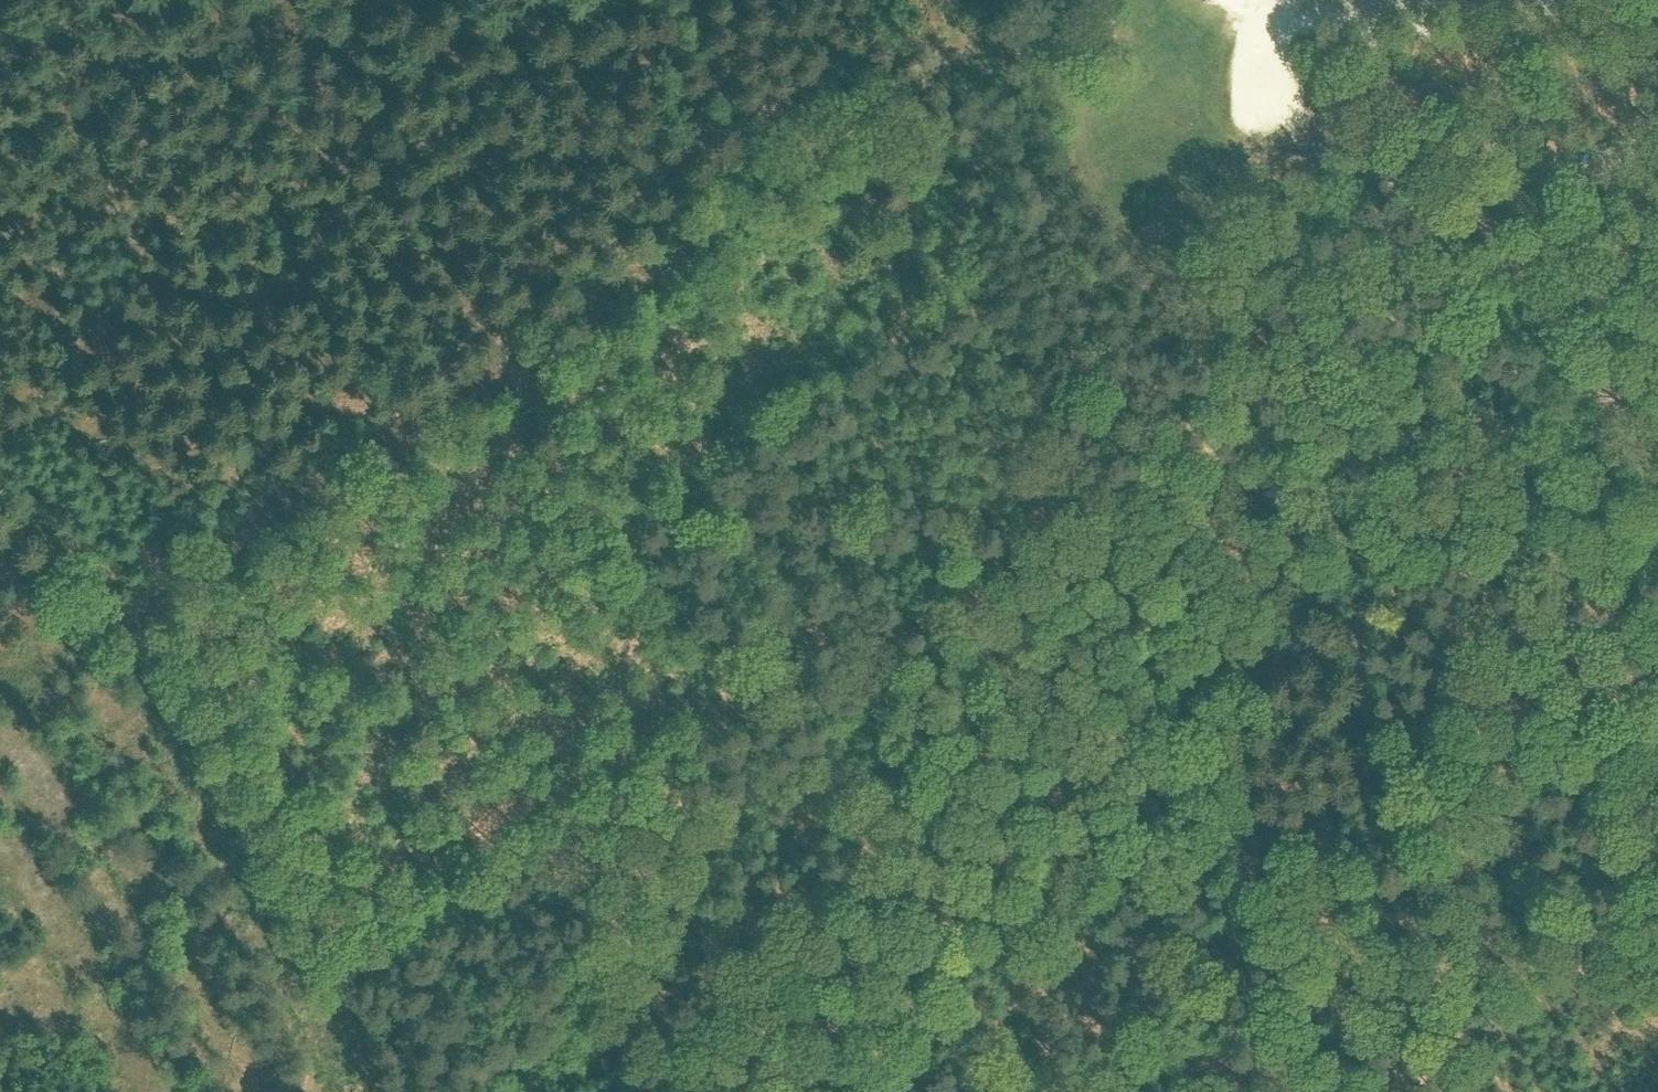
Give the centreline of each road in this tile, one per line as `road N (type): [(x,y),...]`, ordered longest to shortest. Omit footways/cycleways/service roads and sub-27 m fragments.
road 1 (track): [(1657,128),(1615,166),(1562,175),(1506,159),(1483,164),(1476,190),(1657,467)]
road 2 (track): [(1657,54),(1512,127),(1483,164)]

